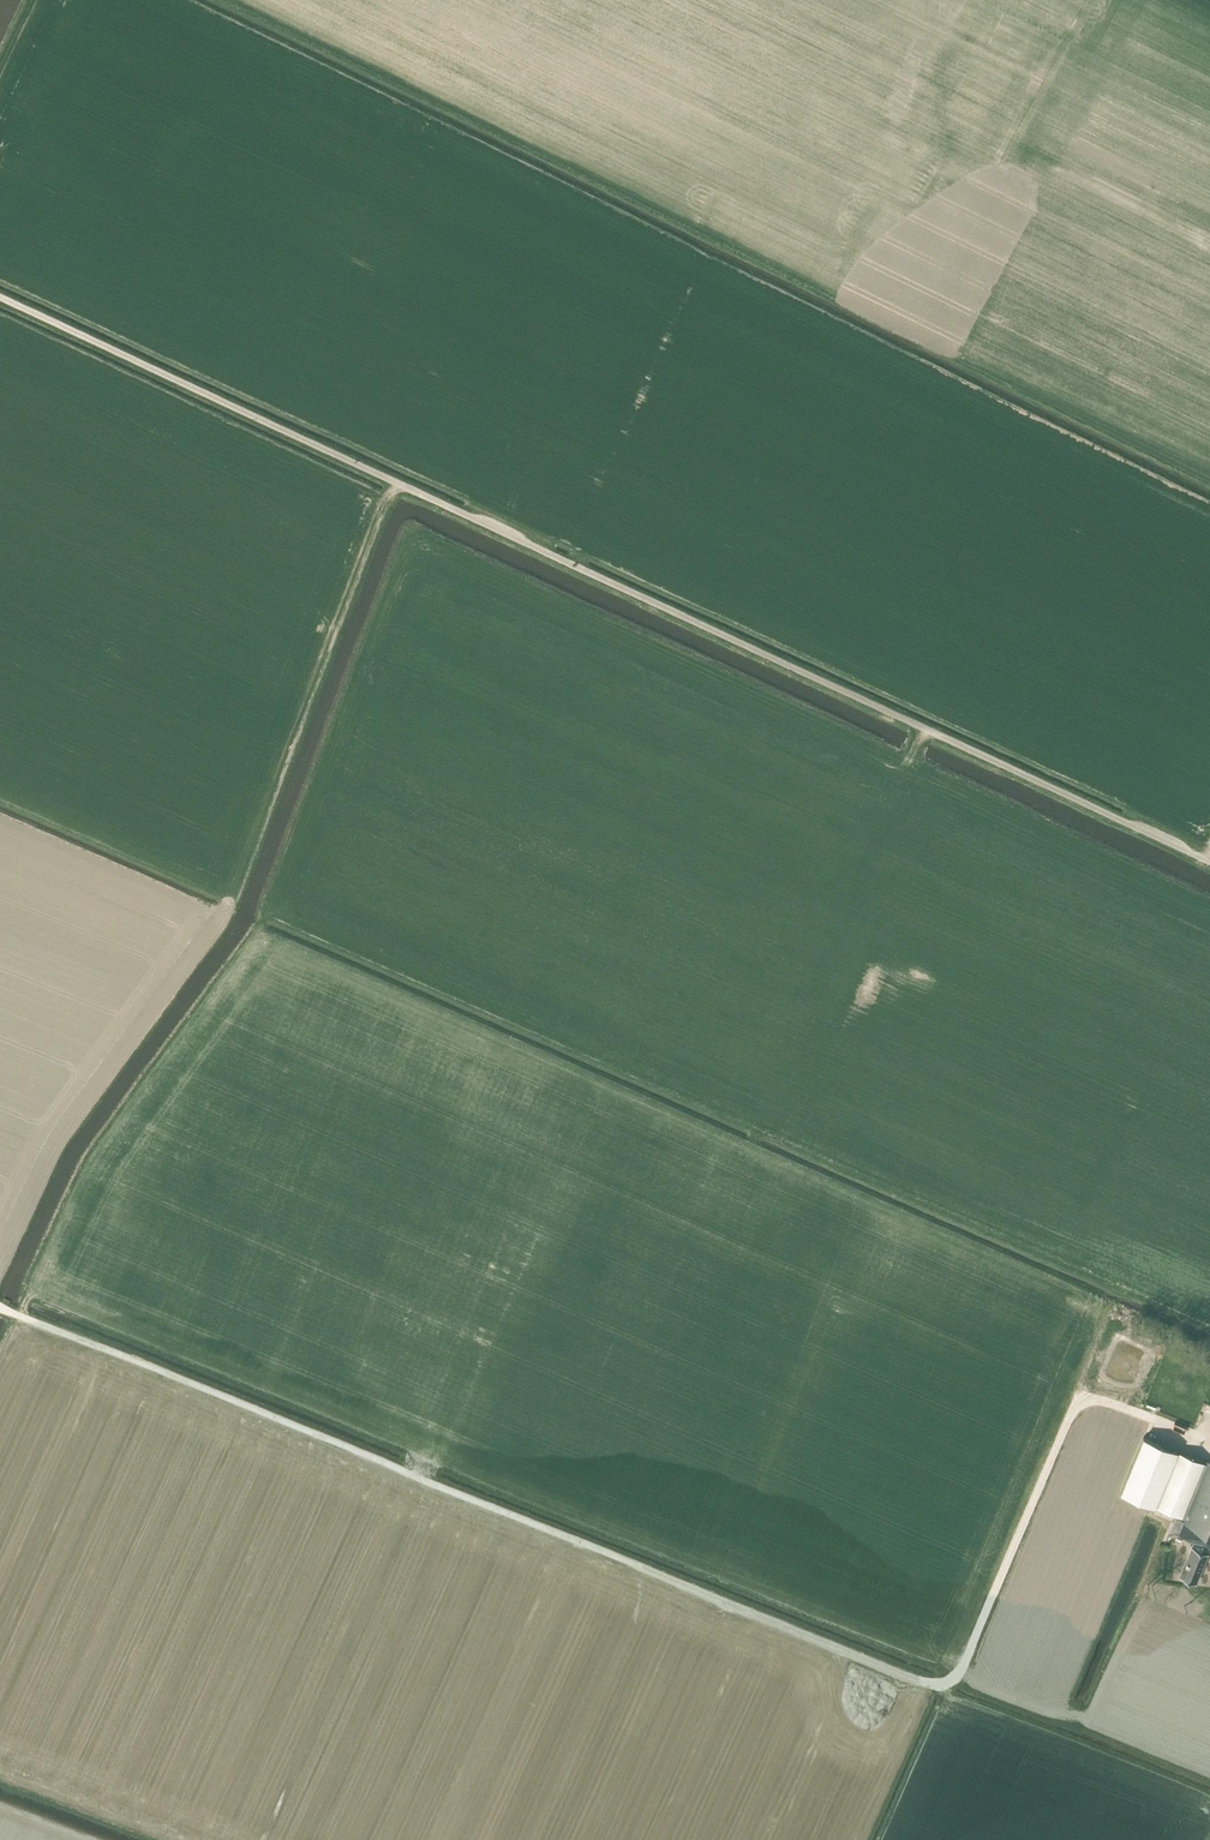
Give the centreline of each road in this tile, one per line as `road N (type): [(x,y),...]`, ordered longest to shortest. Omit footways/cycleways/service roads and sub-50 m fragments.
road 1 (track): [(1209,1440),(1090,1396),(1074,1404),(964,1663),(942,1683),(22,1312)]
road 2 (unclassified): [(1209,863),(0,296)]

